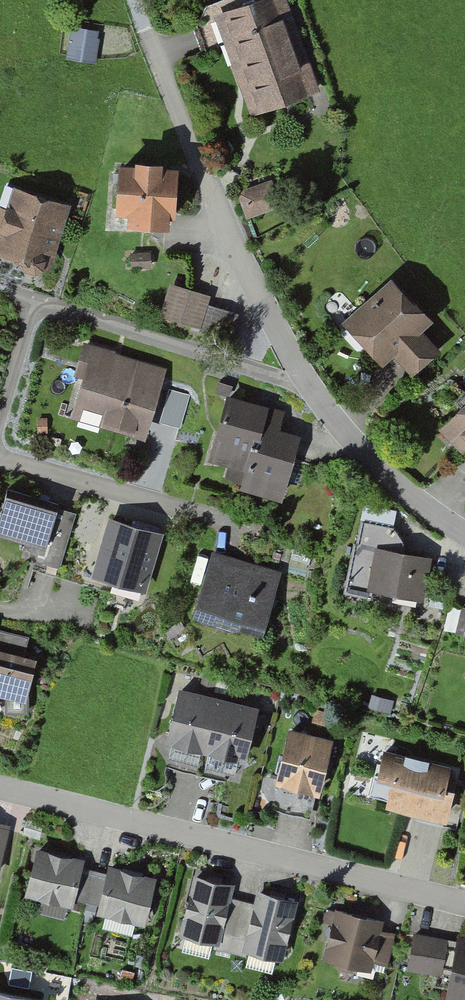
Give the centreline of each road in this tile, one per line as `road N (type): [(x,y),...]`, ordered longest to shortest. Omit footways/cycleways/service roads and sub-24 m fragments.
road 1 (residential): [(156,56),(220,217),(308,385),(385,473),(464,531)]
road 2 (residential): [(0,788),(464,903)]

